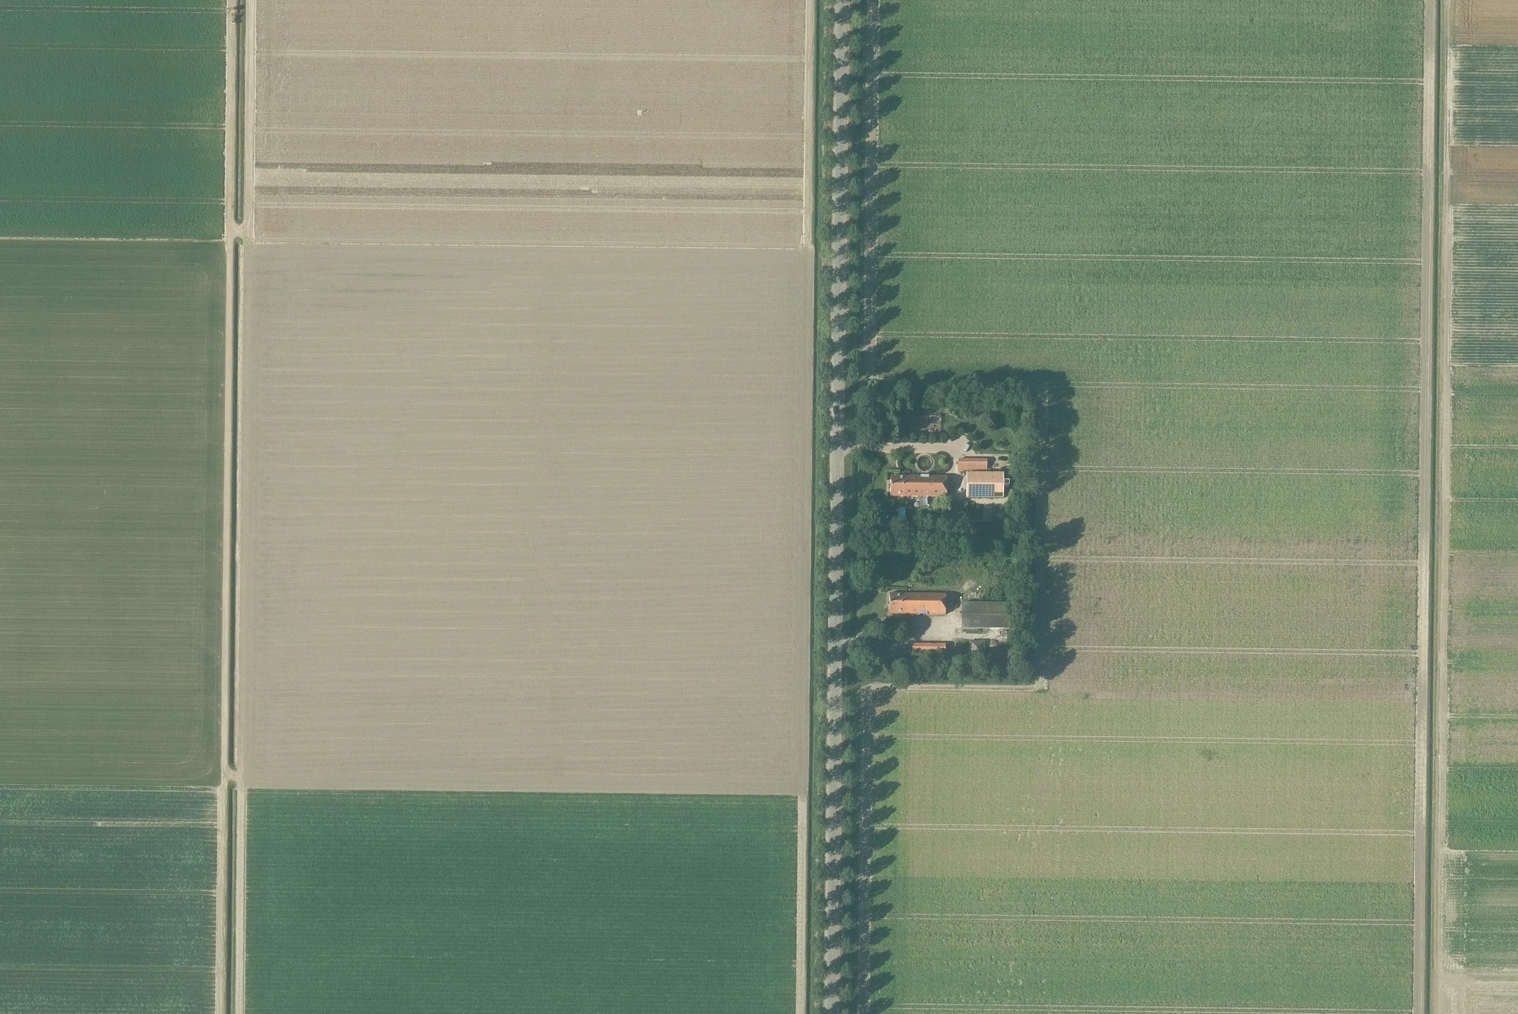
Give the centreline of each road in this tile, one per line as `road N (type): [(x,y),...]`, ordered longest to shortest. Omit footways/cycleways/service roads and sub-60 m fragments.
road 1 (unclassified): [(841,0),(831,1013)]

